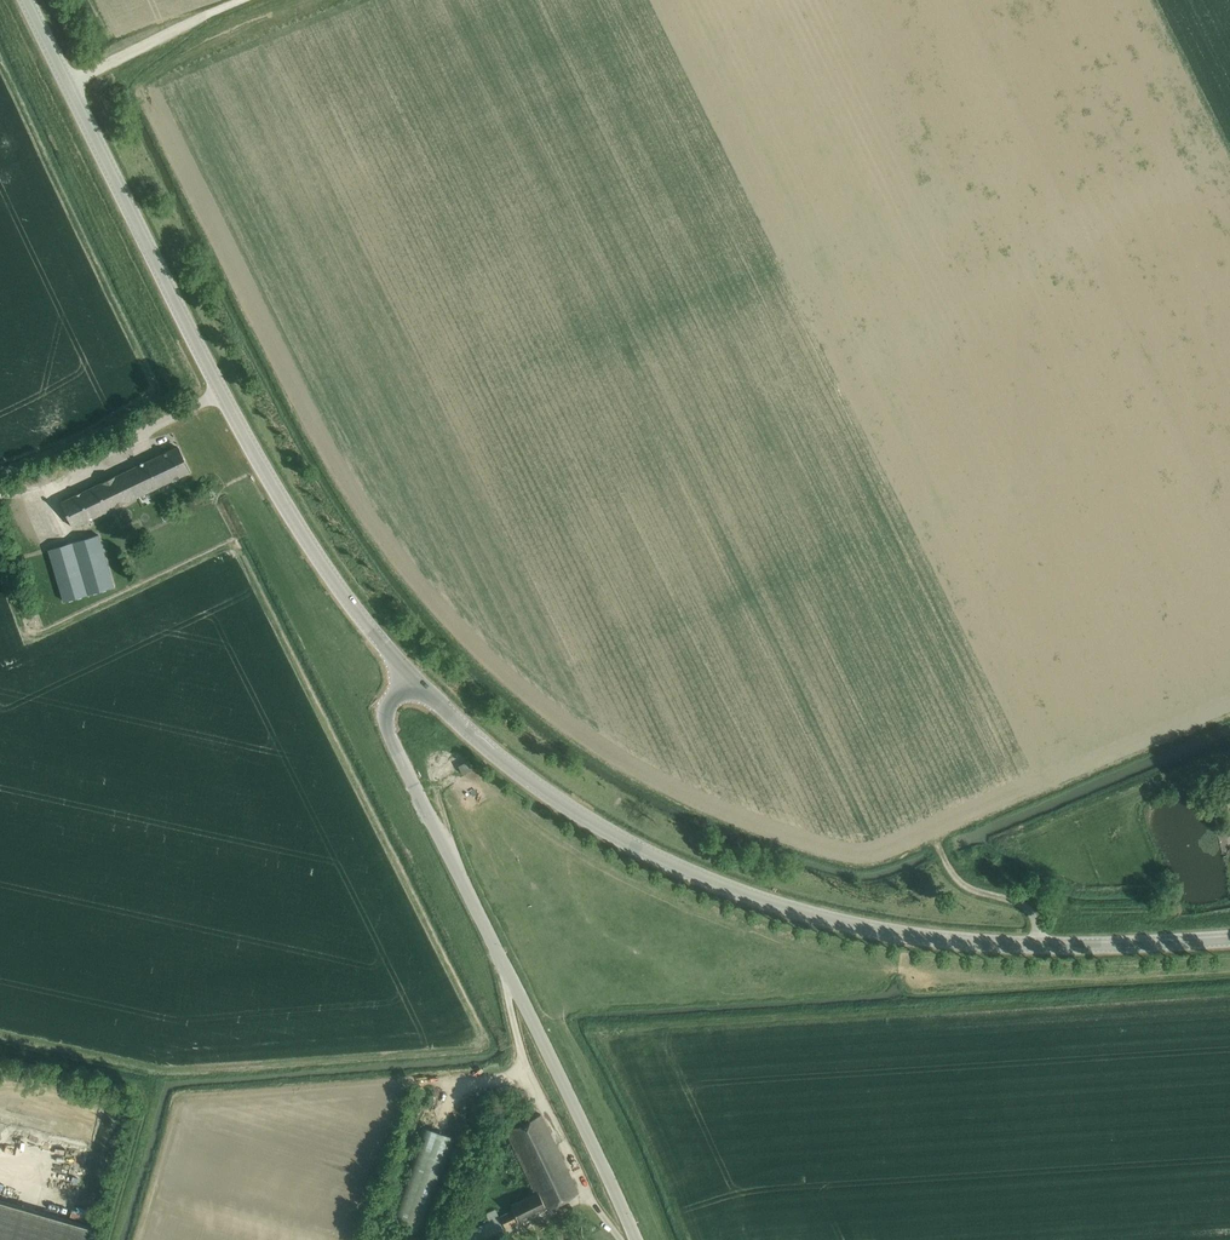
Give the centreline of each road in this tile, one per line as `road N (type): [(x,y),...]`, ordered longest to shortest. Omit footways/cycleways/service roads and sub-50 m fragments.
road 1 (tertiary): [(1229,938),(1108,945),(957,940),(765,902),(587,821),(504,764),(411,675)]
road 2 (tertiary): [(411,675),(334,584),(244,438),(25,0)]
road 3 (unclassified): [(636,1239),(392,740),(382,713),(411,675)]

